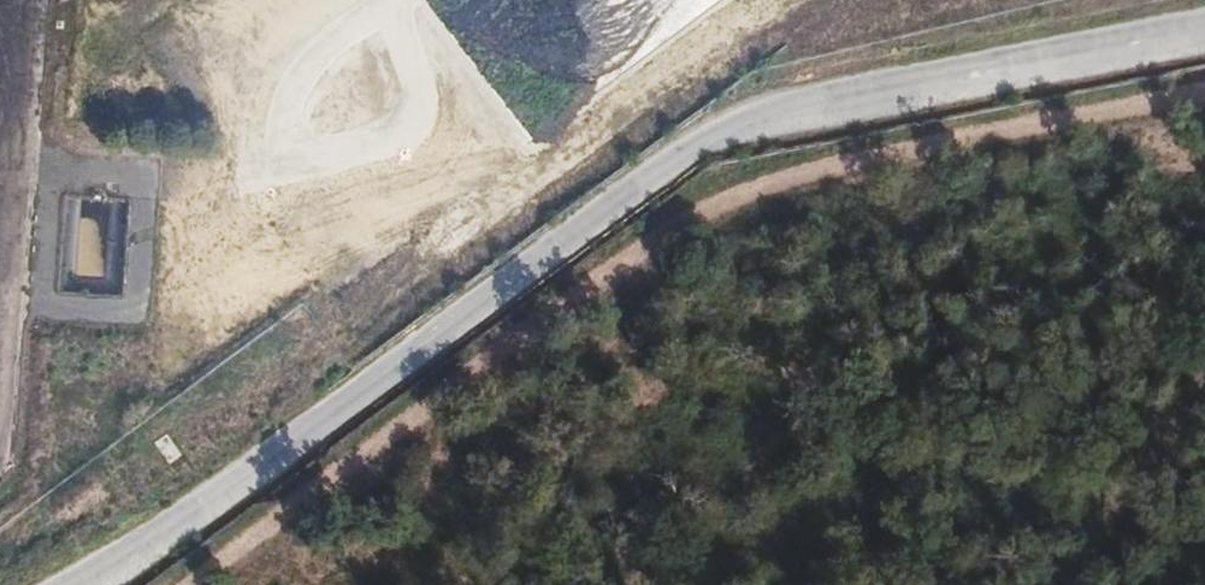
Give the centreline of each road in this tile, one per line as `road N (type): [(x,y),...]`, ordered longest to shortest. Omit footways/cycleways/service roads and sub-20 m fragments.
road 1 (track): [(1204,35),(707,138),(137,553),(78,584)]
road 2 (track): [(1204,96),(766,181),(662,228),(181,584)]
road 3 (track): [(1204,359),(1102,497),(1050,584)]

